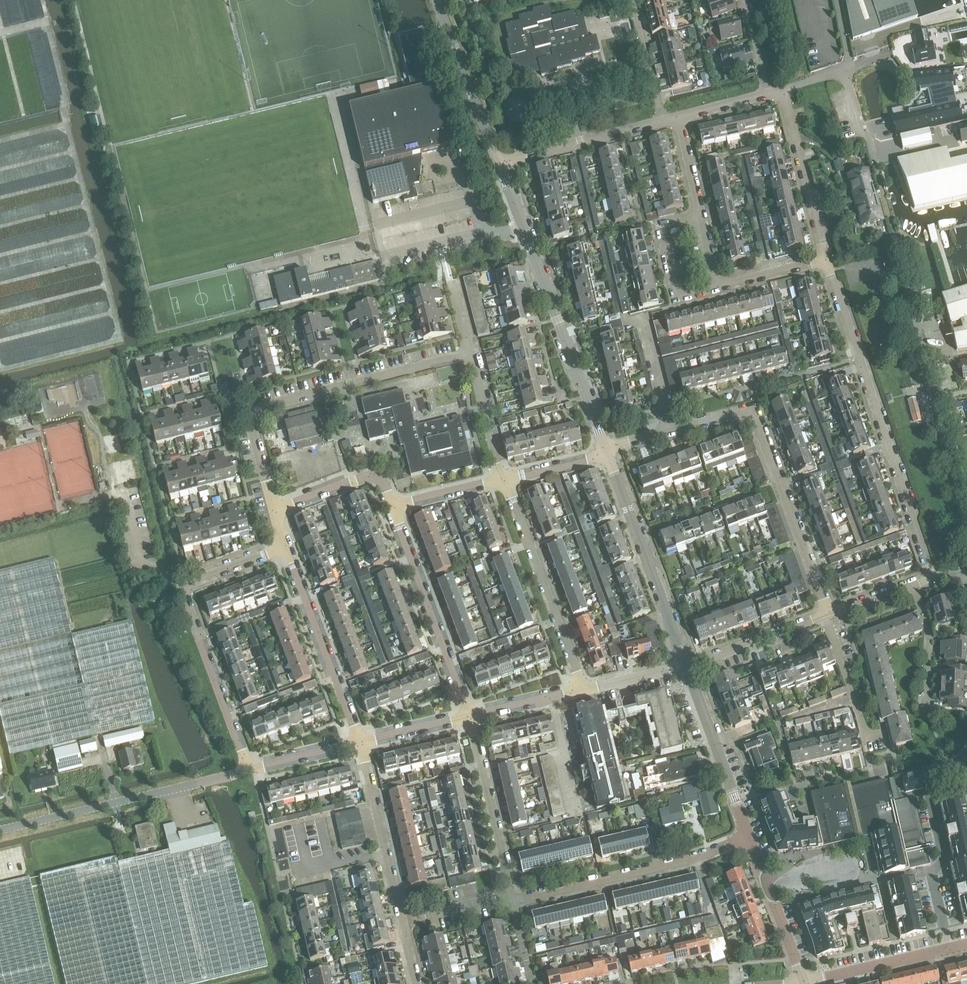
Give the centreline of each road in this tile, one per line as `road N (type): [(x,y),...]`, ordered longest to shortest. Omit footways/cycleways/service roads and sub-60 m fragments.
road 1 (residential): [(605,450),(752,411),(827,614)]
road 2 (residential): [(931,575),(826,258)]
road 3 (residential): [(275,510),(254,412),(469,353)]
road 4 (residential): [(605,450),(499,161)]
road 5 (unclassified): [(0,830),(249,771)]
road 6 (residential): [(512,900),(750,837)]
road 7 (residential): [(686,666),(605,450)]
road 8 (residential): [(582,693),(501,478)]
road 9 (residential): [(396,506),(469,718)]
road 10 (residential): [(360,743),(287,547)]
road 11 (residential): [(249,771),(186,584)]
road 12 (residential): [(512,900),(469,718)]
road 13 (residential): [(402,921),(360,743)]
road 14 (residential): [(750,837),(686,666)]
road 15 (unclassified): [(499,161),(433,0)]
road 16 (residential): [(826,258),(783,90)]
road 17 (residential): [(499,161),(662,120)]
road 18 (residential): [(950,949),(932,871),(944,856),(930,800)]
road 19 (residential): [(806,982),(750,837)]
road 20 (residential): [(686,666),(827,614)]
road 21 (residential): [(717,287),(678,296),(662,229),(702,220)]
road 22 (residential): [(806,982),(950,949)]
road 23 (residential): [(275,510),(377,476),(396,506)]
road 24 (residential): [(871,744),(827,614)]
road 25 (residential): [(927,710),(929,628),(914,583)]
road 26 (residential): [(501,478),(469,353)]
road 27 (residential): [(662,120),(633,0)]
road 28 (residential): [(577,816),(550,699)]
road 29 (unclassified): [(186,584),(142,562),(122,494)]

